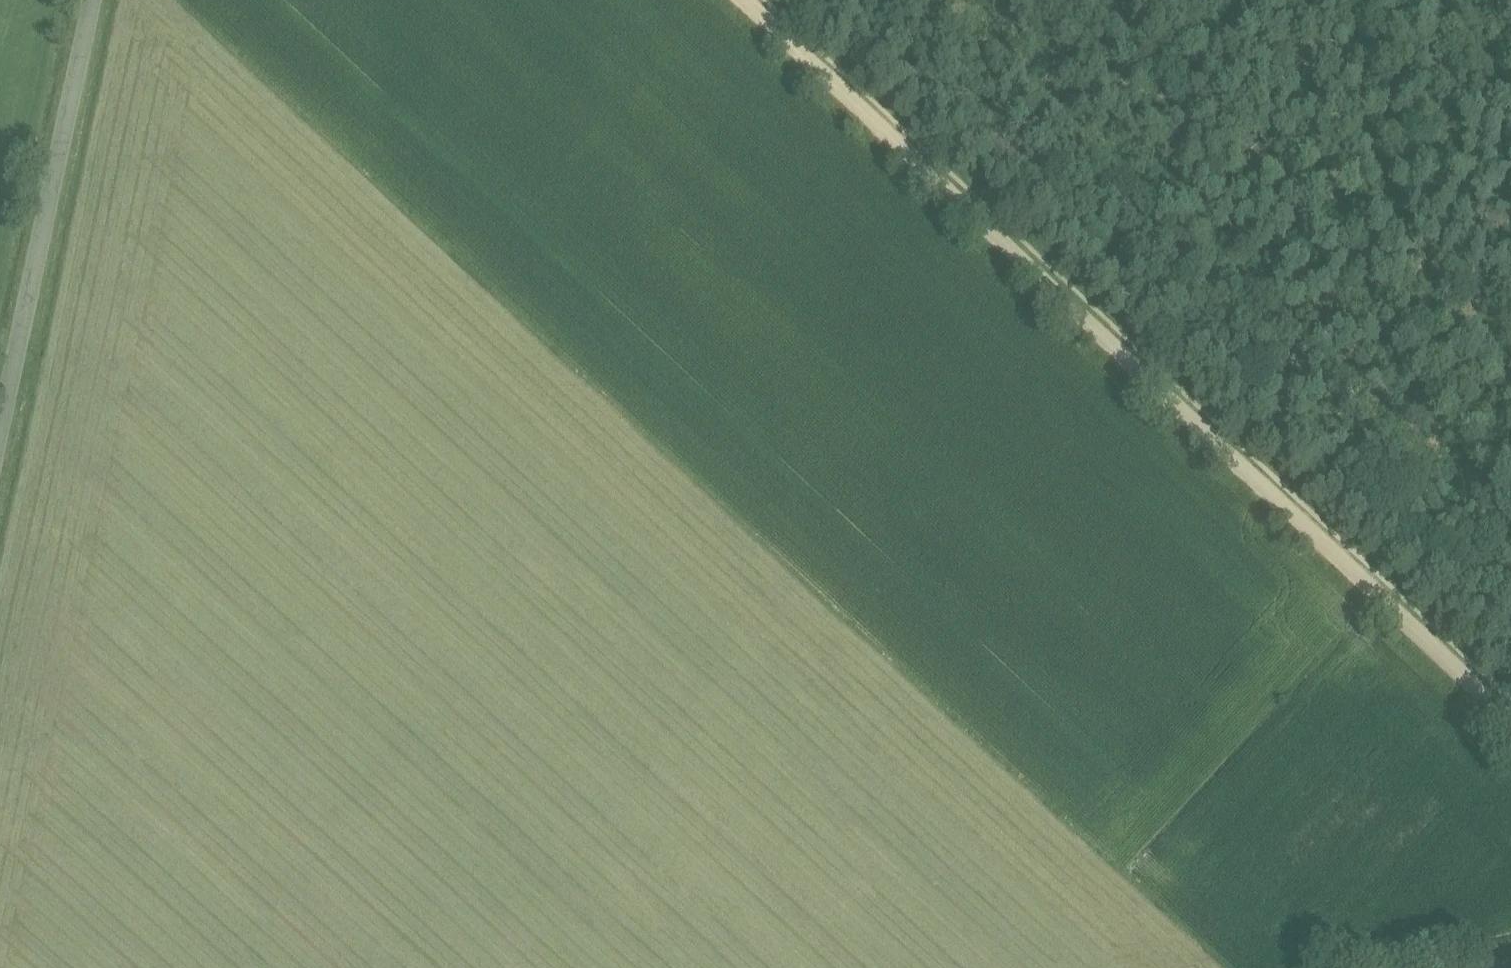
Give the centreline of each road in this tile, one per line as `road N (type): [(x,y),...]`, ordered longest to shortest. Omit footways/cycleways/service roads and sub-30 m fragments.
road 1 (track): [(1510,716),(748,0)]
road 2 (unclassified): [(0,435),(91,0)]

